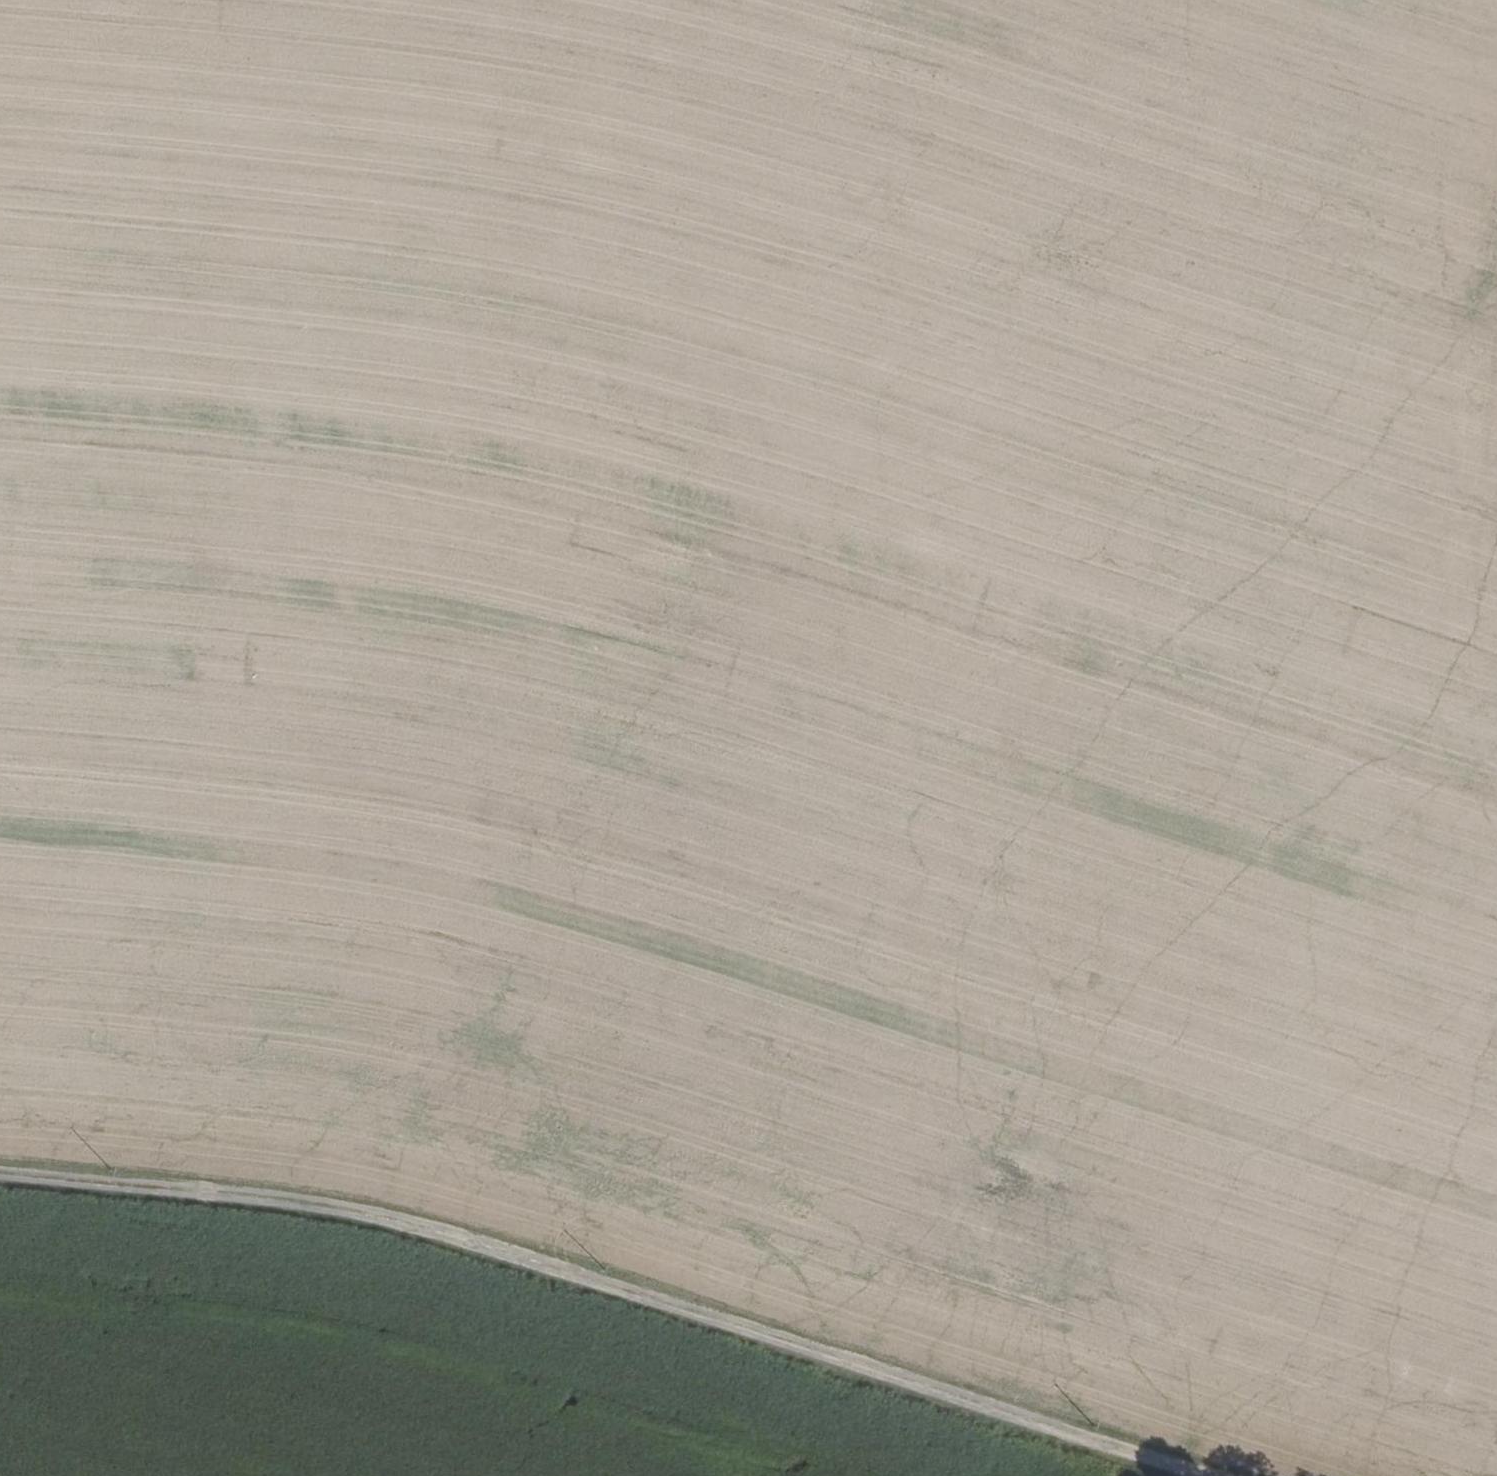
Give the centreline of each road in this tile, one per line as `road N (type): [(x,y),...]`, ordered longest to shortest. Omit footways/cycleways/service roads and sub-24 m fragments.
road 1 (track): [(0,1170),(353,1210),(479,1242),(1214,1475)]

